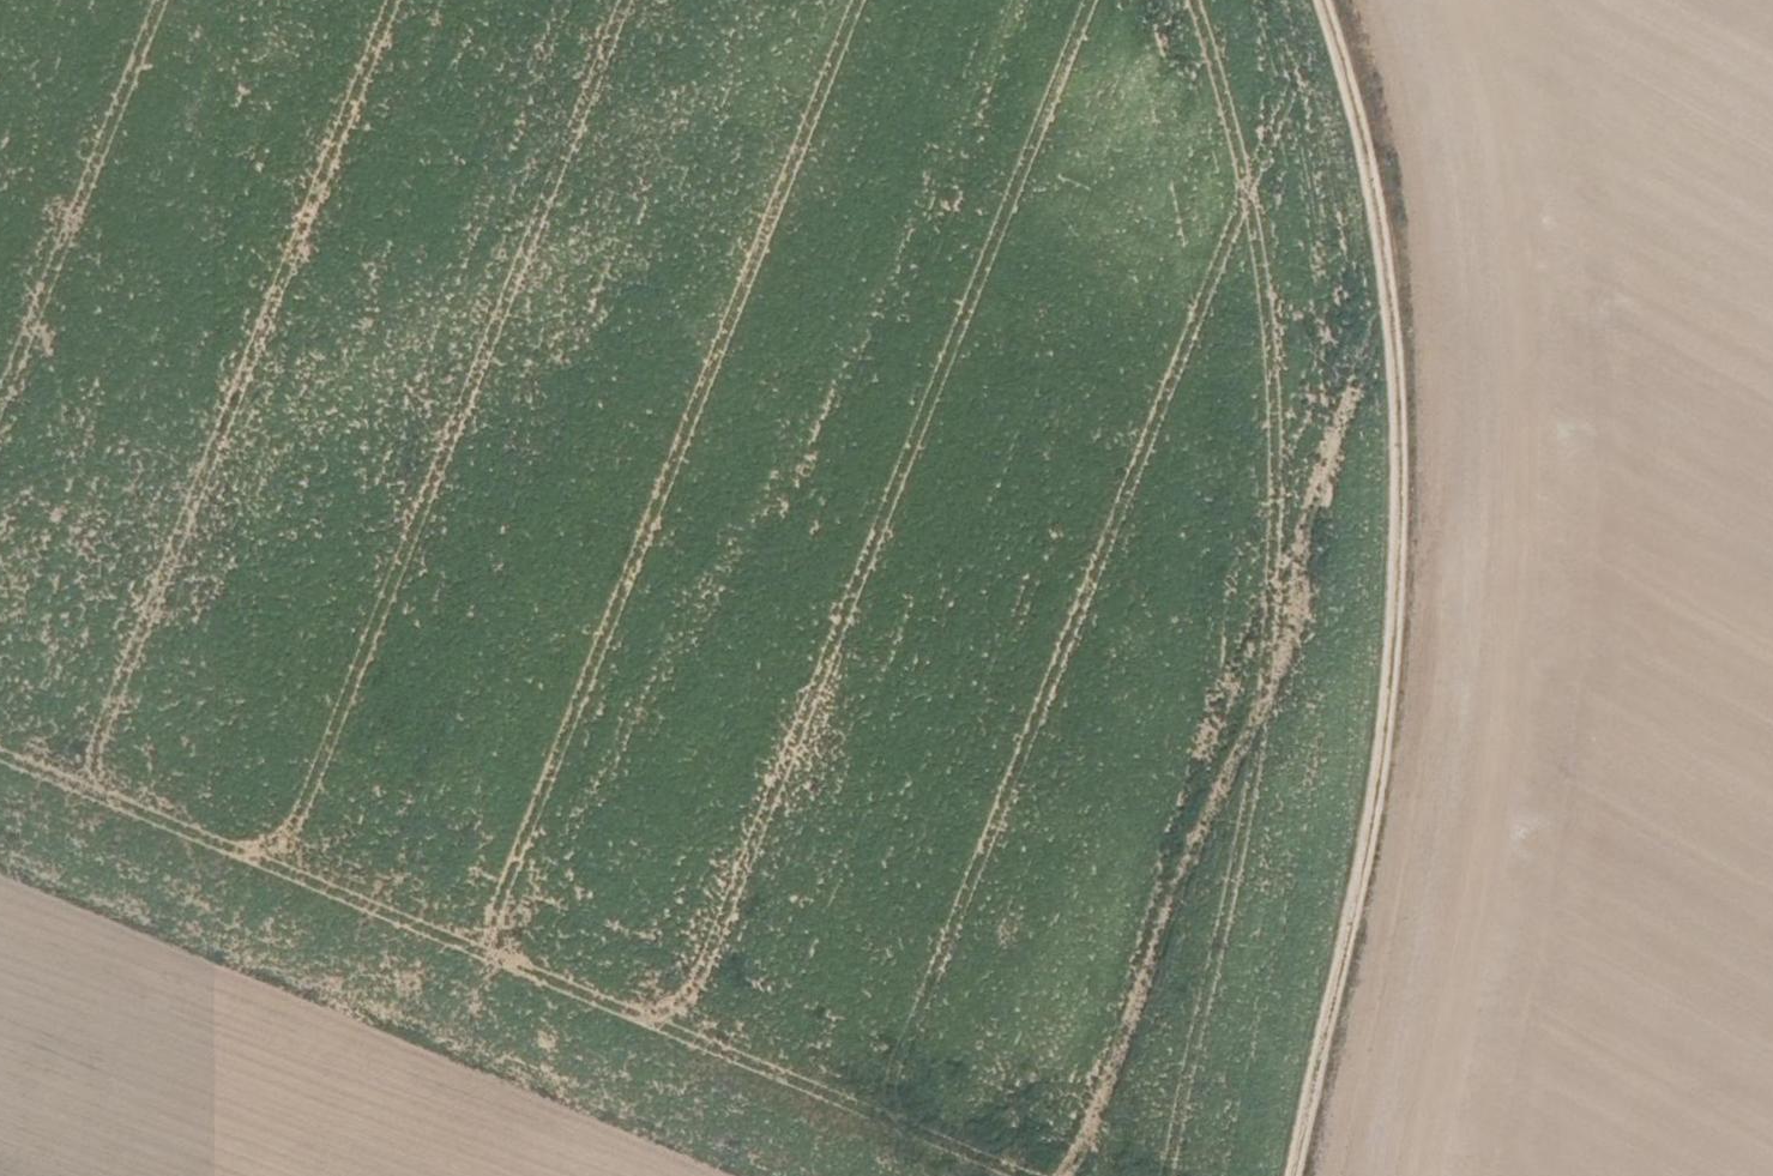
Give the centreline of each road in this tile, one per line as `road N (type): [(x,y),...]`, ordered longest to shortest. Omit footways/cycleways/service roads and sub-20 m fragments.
road 1 (track): [(1332,0),(1384,145),(1391,714),(1293,1175)]

